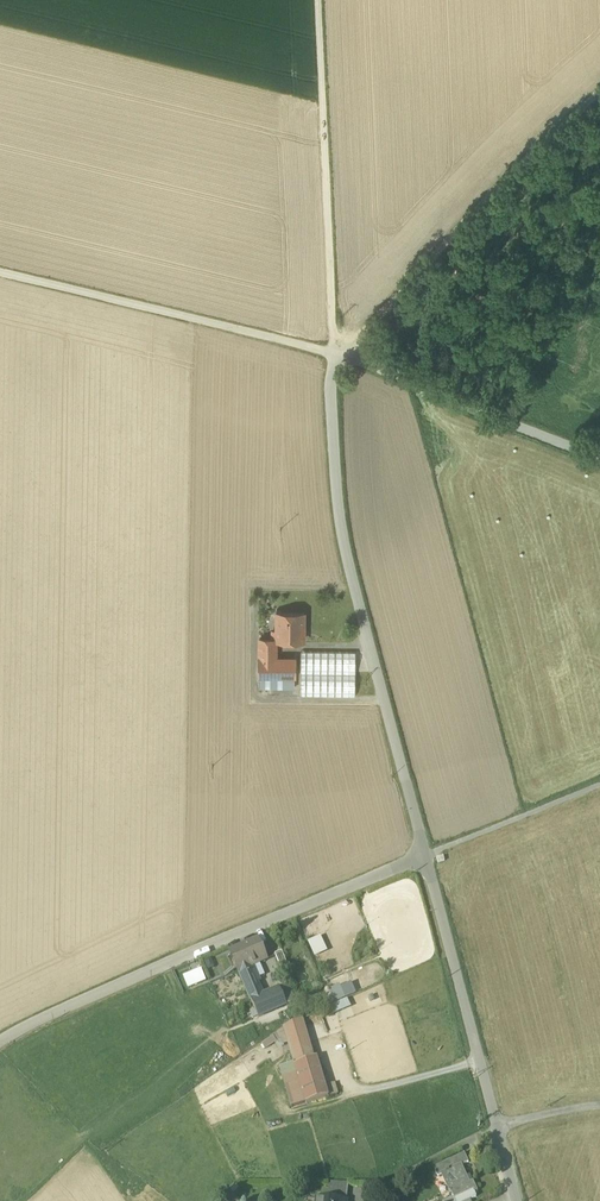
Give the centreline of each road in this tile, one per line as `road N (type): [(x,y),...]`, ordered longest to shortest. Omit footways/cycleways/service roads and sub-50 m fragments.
road 1 (residential): [(424,856),(353,584),(339,500),(333,351)]
road 2 (residential): [(424,856),(0,1041)]
road 3 (track): [(333,351),(349,348),(599,98)]
road 4 (residential): [(516,1200),(424,856)]
road 5 (track): [(318,0),(333,351)]
road 6 (track): [(333,351),(0,272)]
road 7 (residential): [(599,458),(333,351)]
road 8 (track): [(599,784),(424,856)]

